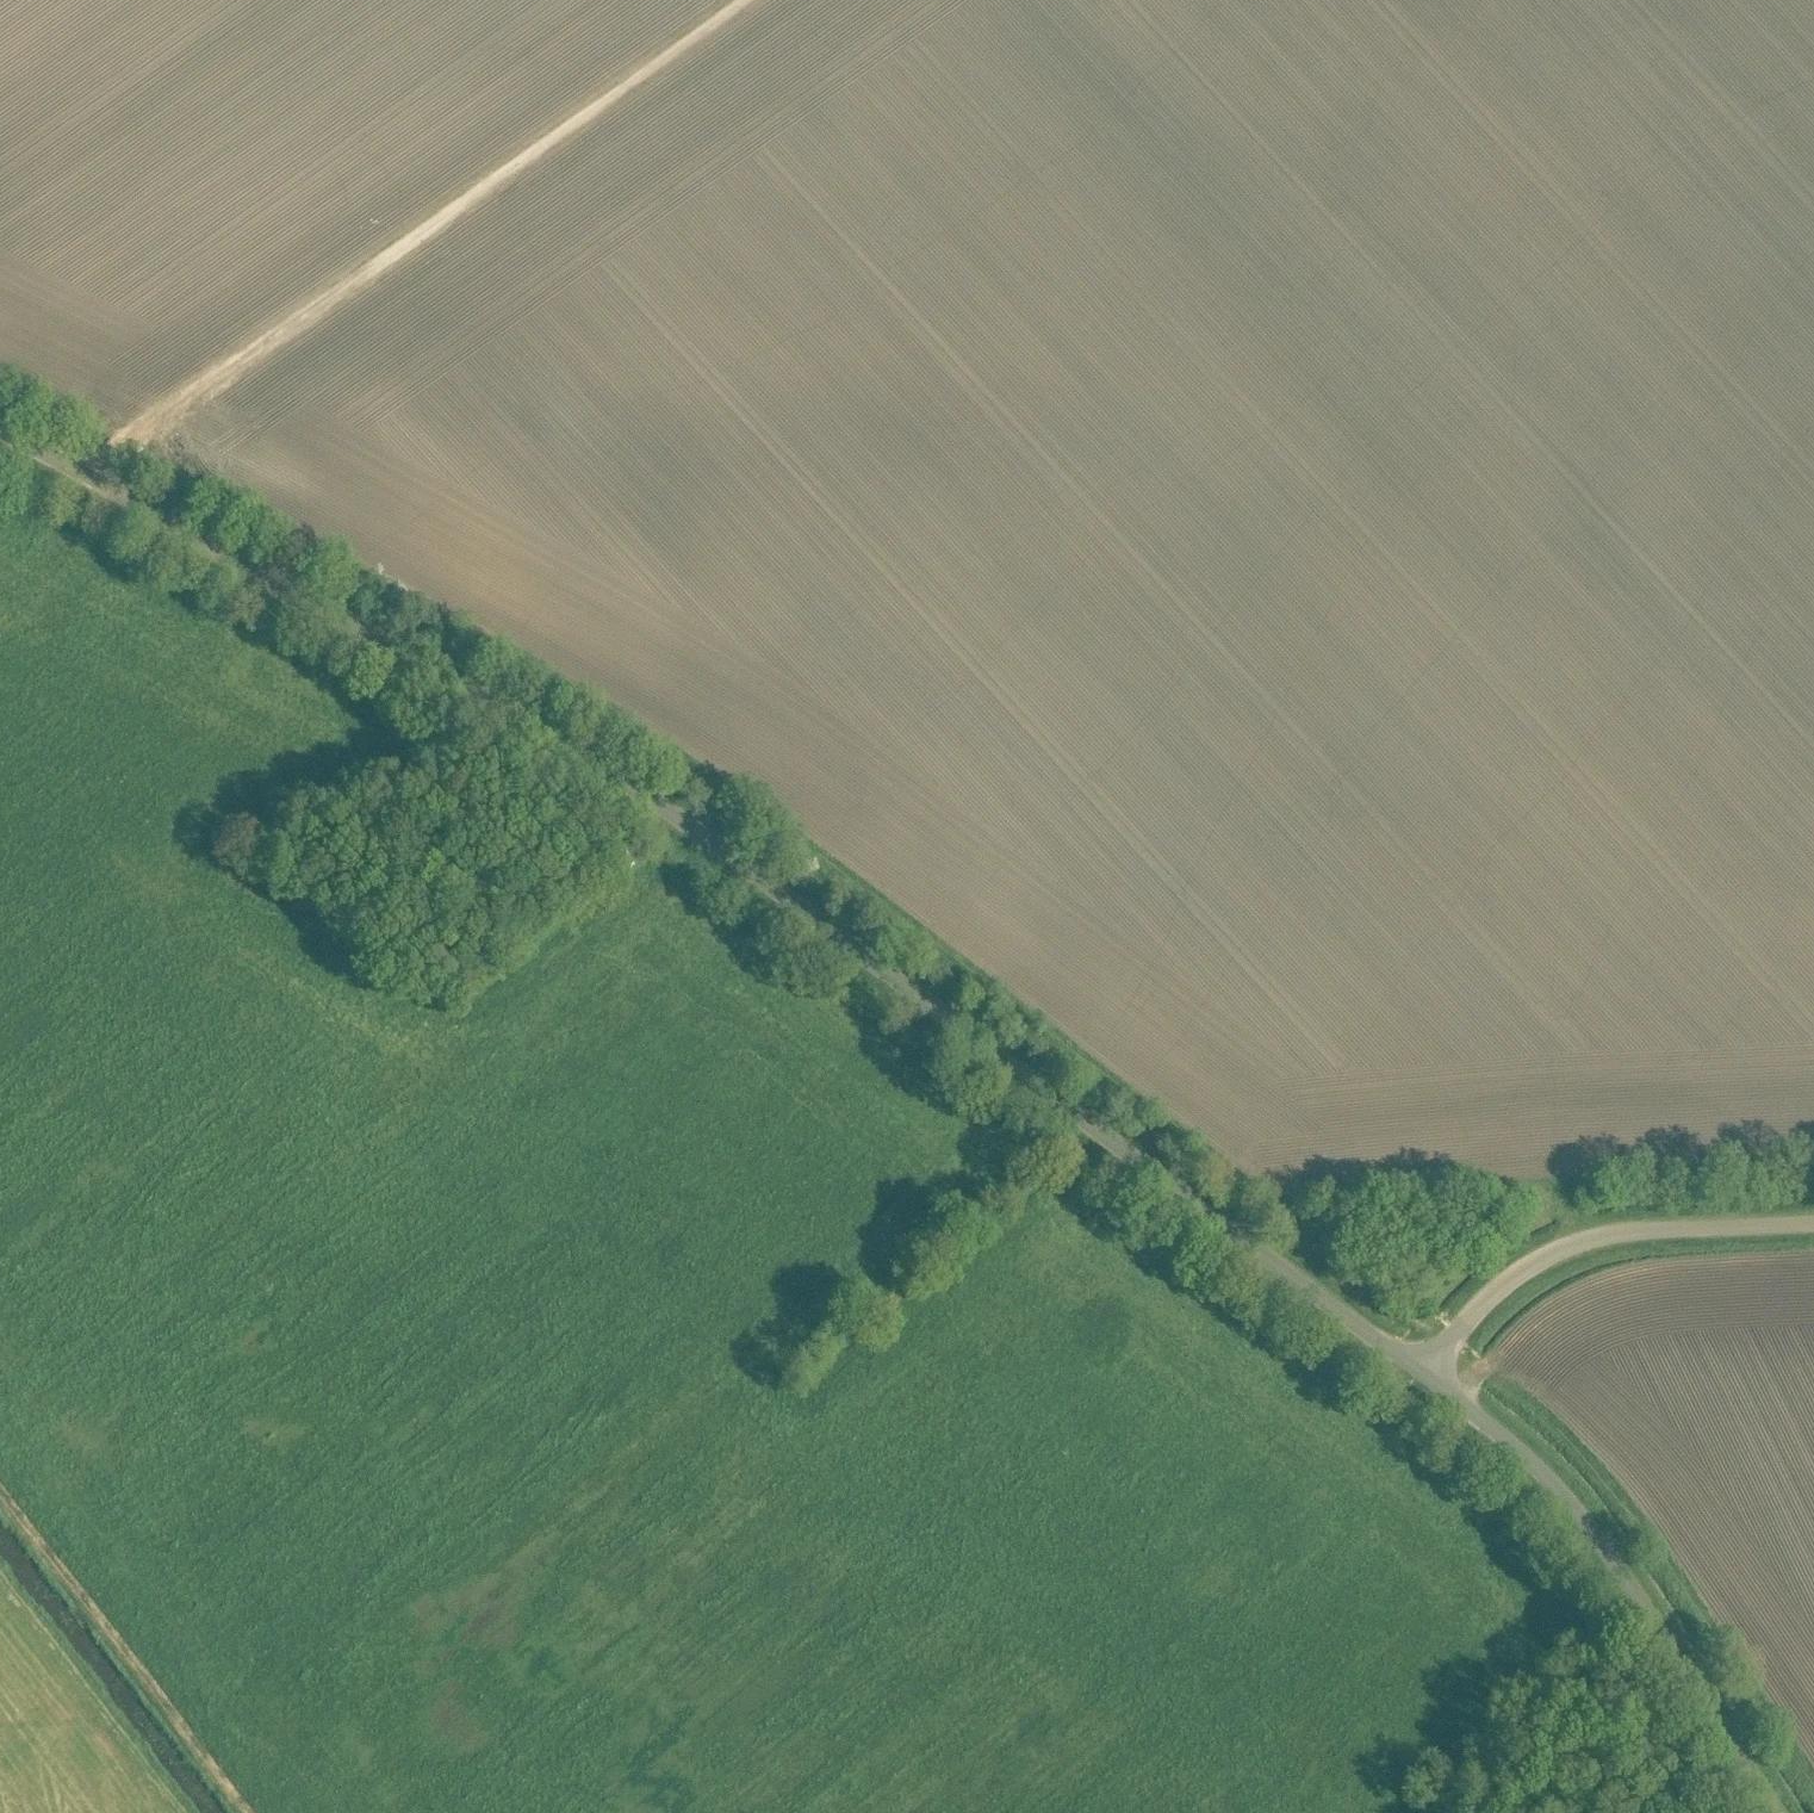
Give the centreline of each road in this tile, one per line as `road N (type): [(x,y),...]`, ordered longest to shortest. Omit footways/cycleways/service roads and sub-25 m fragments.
road 1 (unclassified): [(1421,1374),(635,790),(359,627),(0,433)]
road 2 (track): [(742,0),(87,476)]
road 3 (unclassified): [(1775,1812),(1566,1500),(1421,1374)]
road 4 (unclassified): [(1813,1224),(1638,1232),(1583,1243),(1488,1299),(1421,1374)]
road 5 (track): [(178,1812),(0,1582)]

